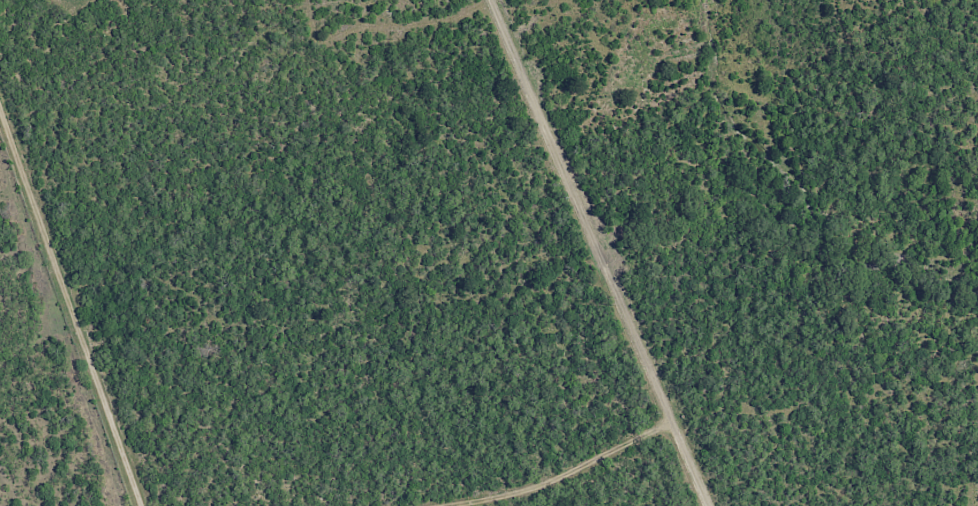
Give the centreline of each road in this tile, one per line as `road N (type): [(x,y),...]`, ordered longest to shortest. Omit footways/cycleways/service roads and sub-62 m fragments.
road 1 (track): [(491,0),(709,505)]
road 2 (residential): [(145,505),(0,99)]

